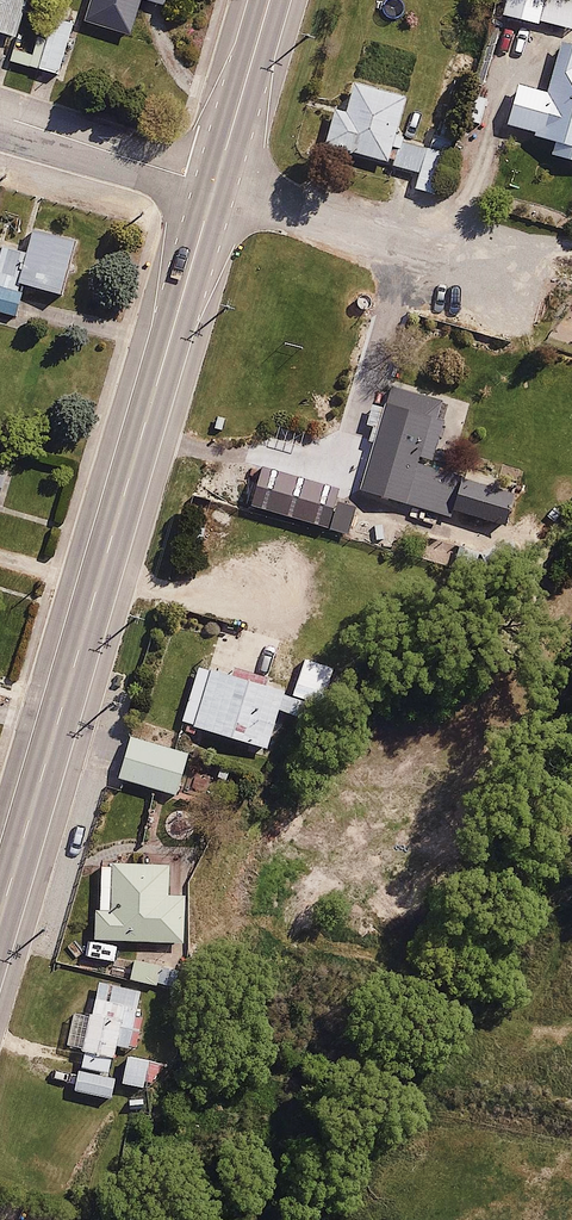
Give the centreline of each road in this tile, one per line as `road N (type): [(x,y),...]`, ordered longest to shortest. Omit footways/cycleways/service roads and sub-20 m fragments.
road 1 (primary): [(0,916),(213,186)]
road 2 (residential): [(0,123),(213,186)]
road 3 (primary): [(213,186),(267,0)]

